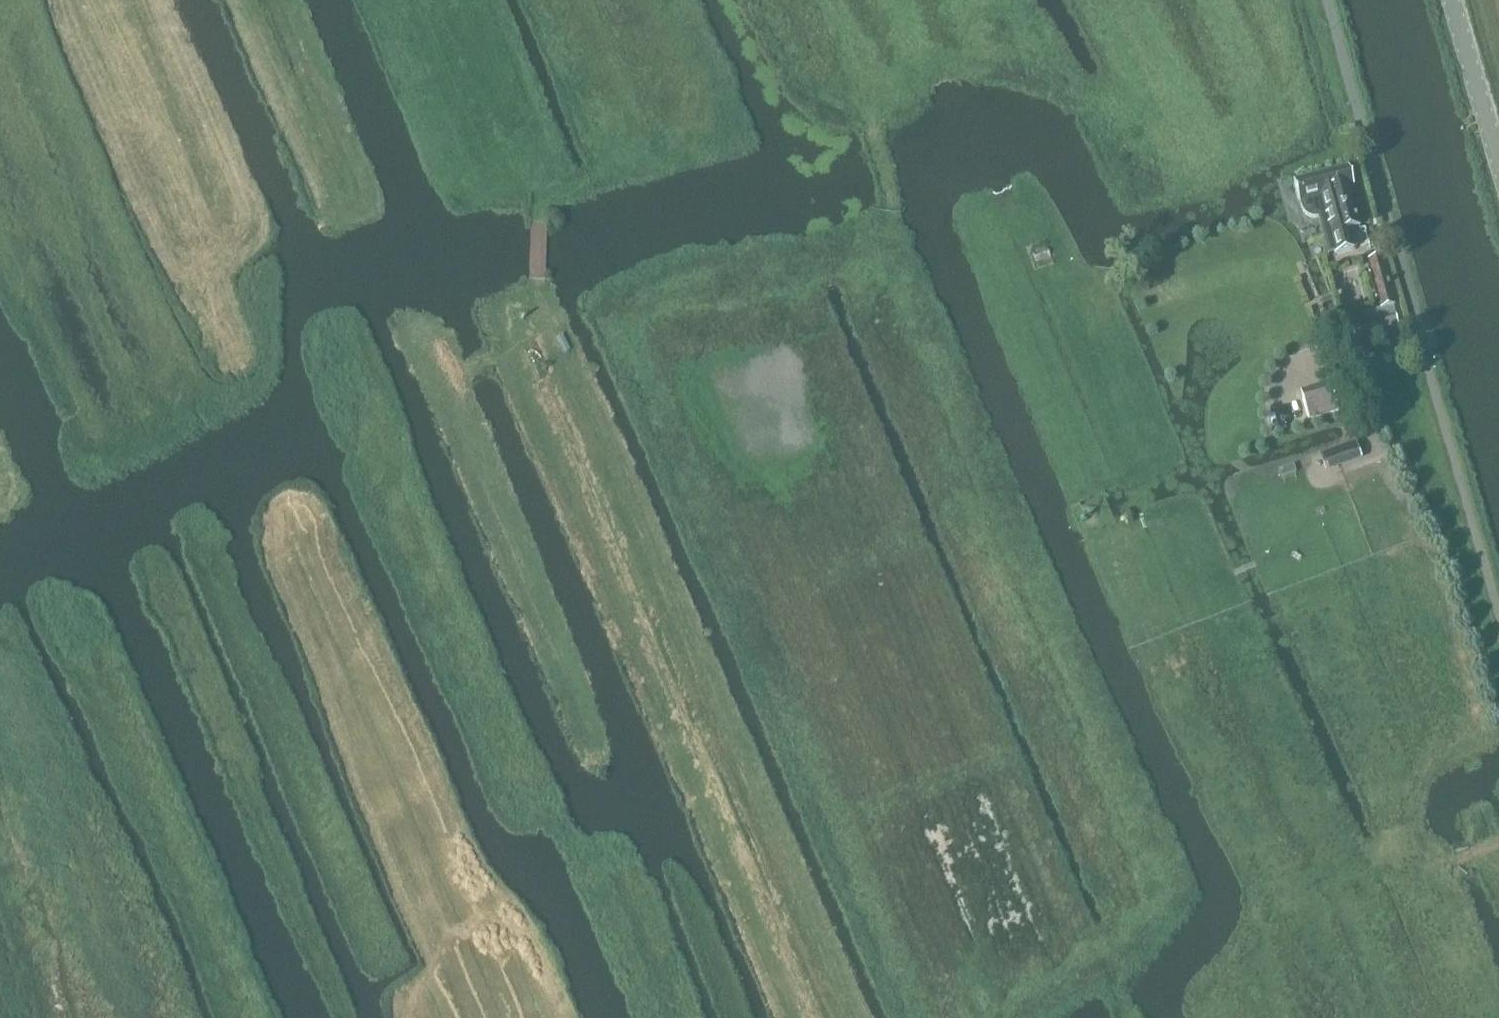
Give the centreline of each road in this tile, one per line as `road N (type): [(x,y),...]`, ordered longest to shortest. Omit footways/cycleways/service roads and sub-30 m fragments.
road 1 (unclassified): [(1498,170),(1451,0)]

